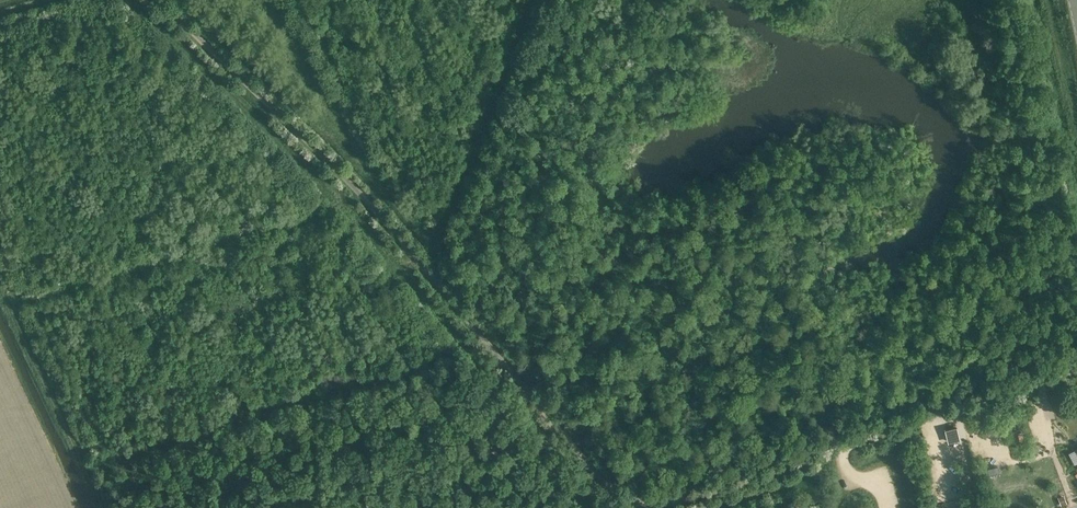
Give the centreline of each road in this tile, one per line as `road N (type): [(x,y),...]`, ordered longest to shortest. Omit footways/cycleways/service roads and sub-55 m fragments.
road 1 (unclassified): [(544,413),(606,487),(665,503),(1076,368)]
road 2 (unclassified): [(544,413),(351,185),(157,0)]
road 3 (track): [(99,507),(0,297)]

